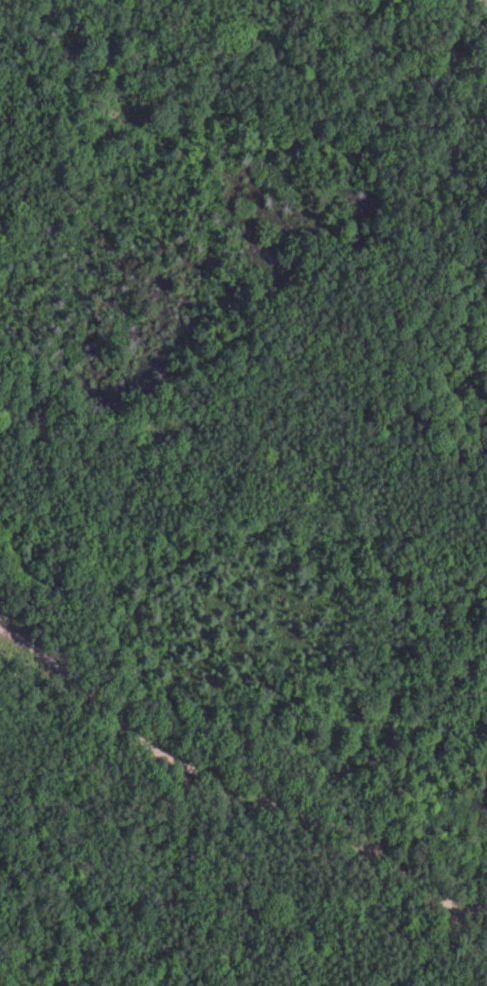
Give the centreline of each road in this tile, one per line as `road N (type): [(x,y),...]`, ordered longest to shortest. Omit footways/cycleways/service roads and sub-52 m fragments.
road 1 (track): [(486,918),(454,915),(393,884),(360,854),(339,815),(161,737),(34,661),(0,626)]

